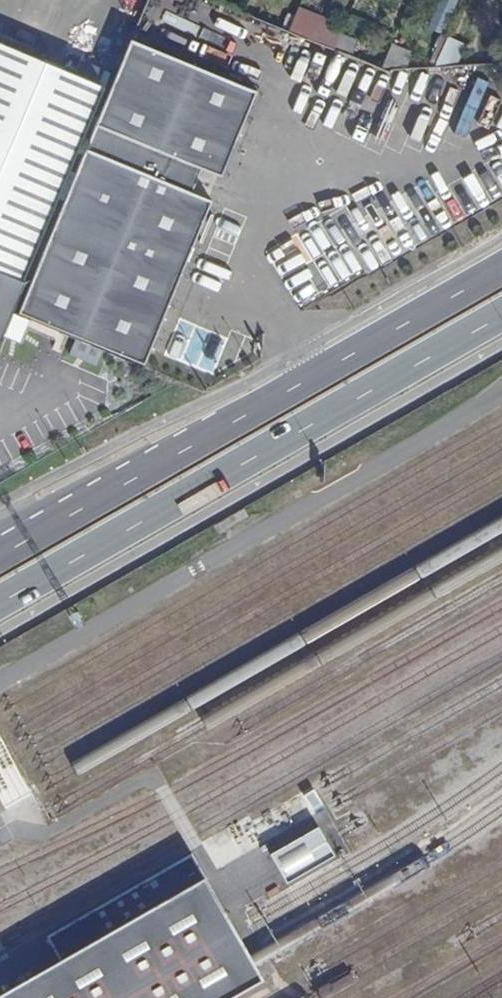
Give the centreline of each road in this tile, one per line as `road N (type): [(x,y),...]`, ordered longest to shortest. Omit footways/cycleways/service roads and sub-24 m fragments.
road 1 (primary): [(501,264),(0,553)]
road 2 (primary): [(0,603),(501,316)]

